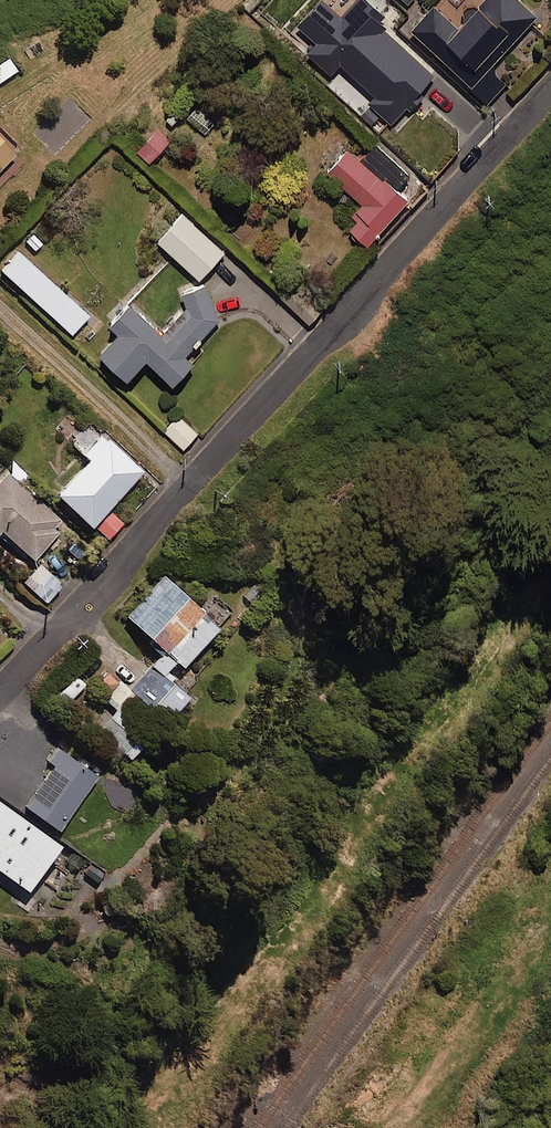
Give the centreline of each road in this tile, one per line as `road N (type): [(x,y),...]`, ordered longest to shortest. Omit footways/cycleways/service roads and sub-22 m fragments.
road 1 (residential): [(550,92),(0,688)]

